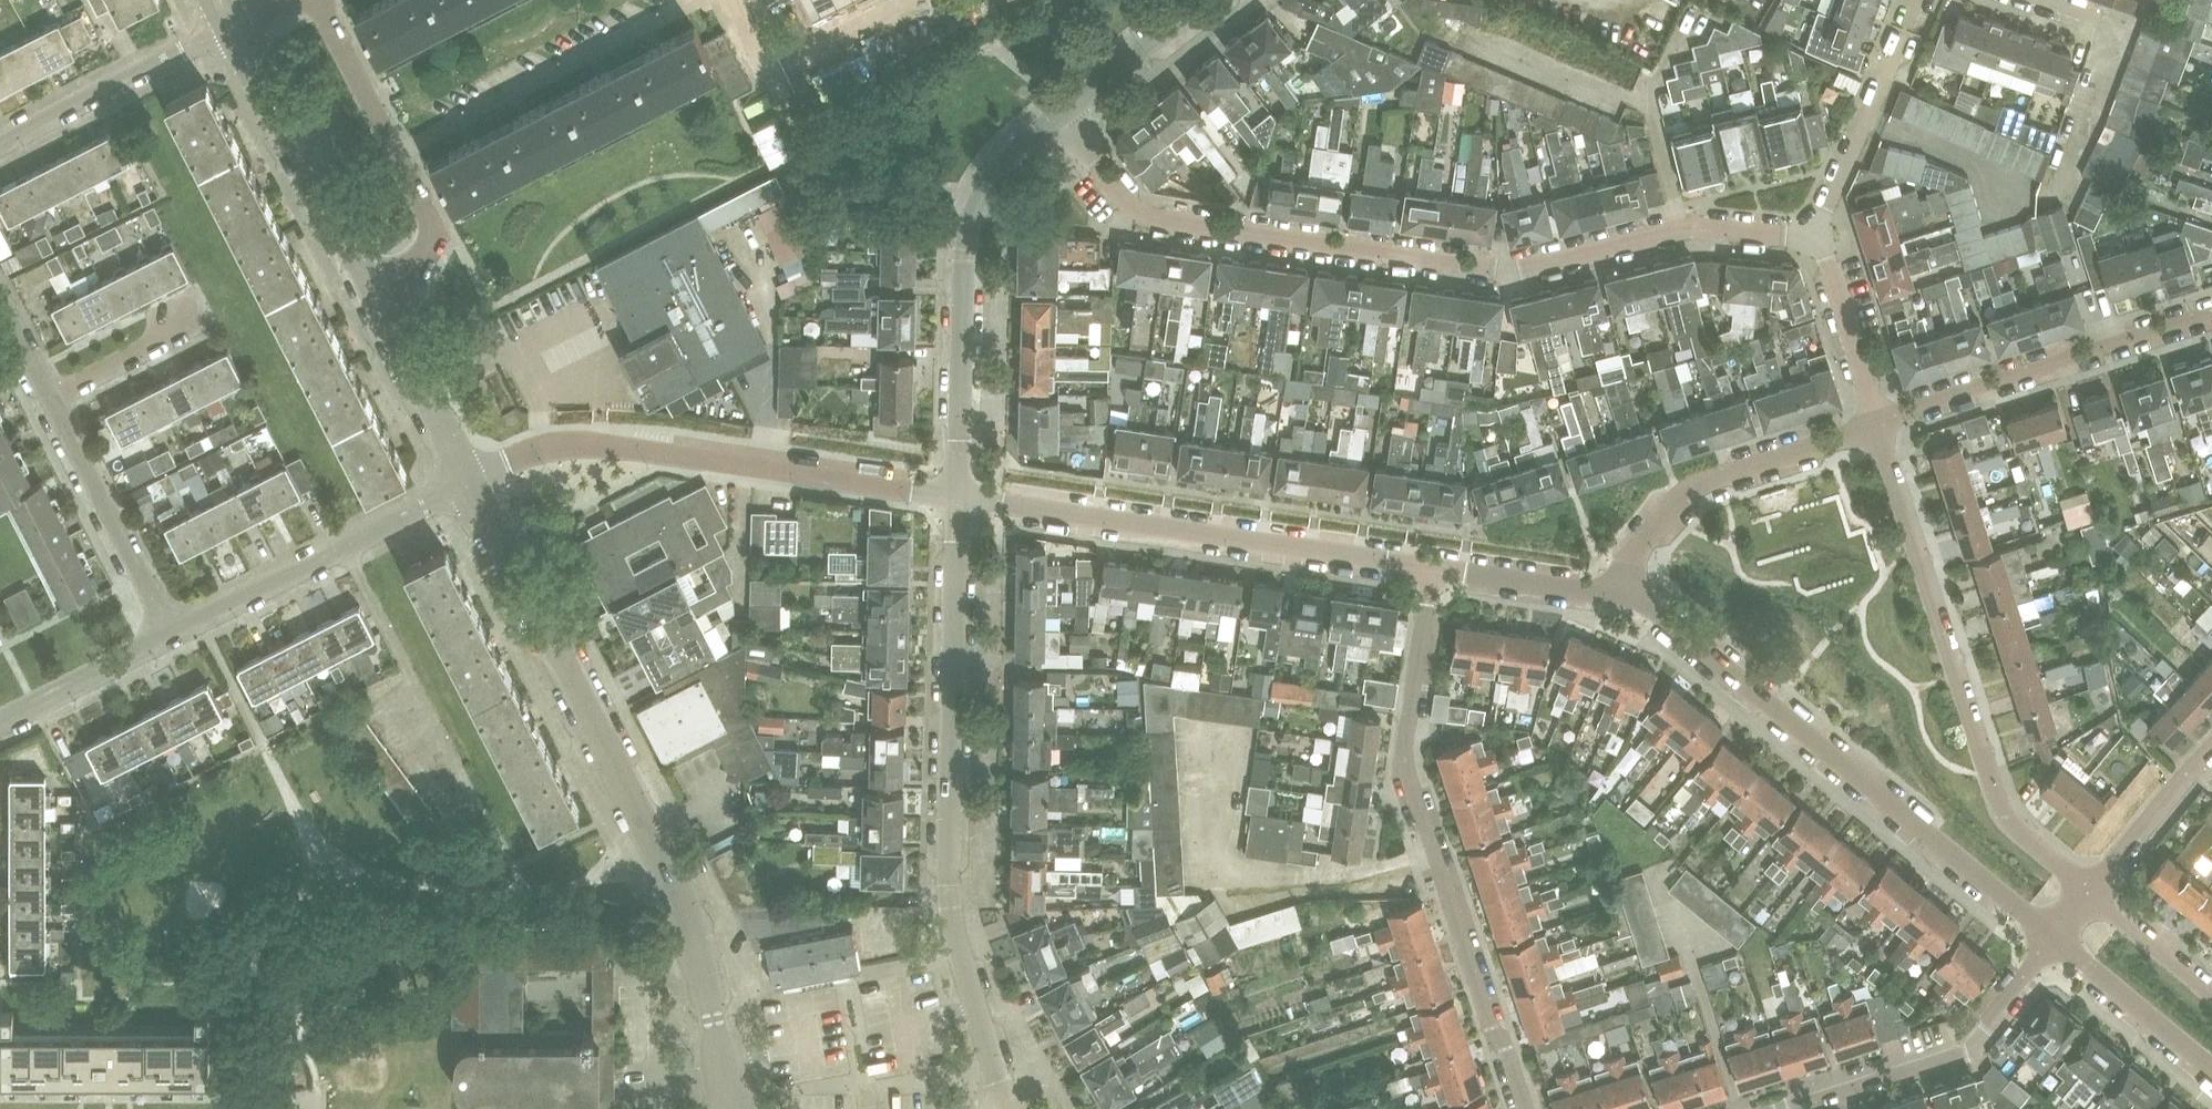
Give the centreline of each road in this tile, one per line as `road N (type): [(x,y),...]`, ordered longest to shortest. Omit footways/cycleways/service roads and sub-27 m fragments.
road 1 (residential): [(1819,236),(1681,229),(1508,269),(1154,218),(1128,206),(1061,114)]
road 2 (tertiary): [(741,1108),(710,960),(685,895),(470,481)]
road 3 (unclassified): [(1001,1108),(1000,1082),(950,895),(958,497)]
road 4 (residential): [(1524,1108),(1432,825),(1407,779),(1433,566)]
road 5 (residential): [(2055,937),(1648,605),(1619,593)]
road 6 (residential): [(2090,894),(2015,828),(1991,787),(1876,424)]
road 7 (tertiary): [(470,481),(234,26)]
road 8 (residential): [(958,497),(574,444),(546,447),(470,481)]
road 9 (residential): [(1433,566),(958,497)]
road 10 (unclassified): [(958,497),(965,255),(974,214),(1005,162),(1061,114)]
road 11 (residential): [(2211,317),(1876,424)]
road 12 (residential): [(1775,1108),(1968,1056),(2055,937)]
road 13 (residential): [(1619,593),(1631,561),(1705,483),(1876,424)]
road 14 (residential): [(202,620),(470,481)]
road 15 (residential): [(172,635),(52,400)]
road 16 (residential): [(0,145),(234,26)]
road 17 (residential): [(1819,236),(1824,207),(1916,0)]
road 18 (residential): [(2211,1068),(2055,937)]
road 19 (residential): [(1876,424),(1819,236)]
road 20 (residential): [(0,726),(172,635)]
road 21 (unclassified): [(1061,114),(1212,0)]
road 22 (residential): [(2090,894),(2211,749)]
road 23 (residential): [(1619,593),(1433,566)]
road 24 (residential): [(52,400),(212,318)]
road 25 (residential): [(2211,996),(2090,894)]
road 26 (residential): [(793,128),(733,0)]

